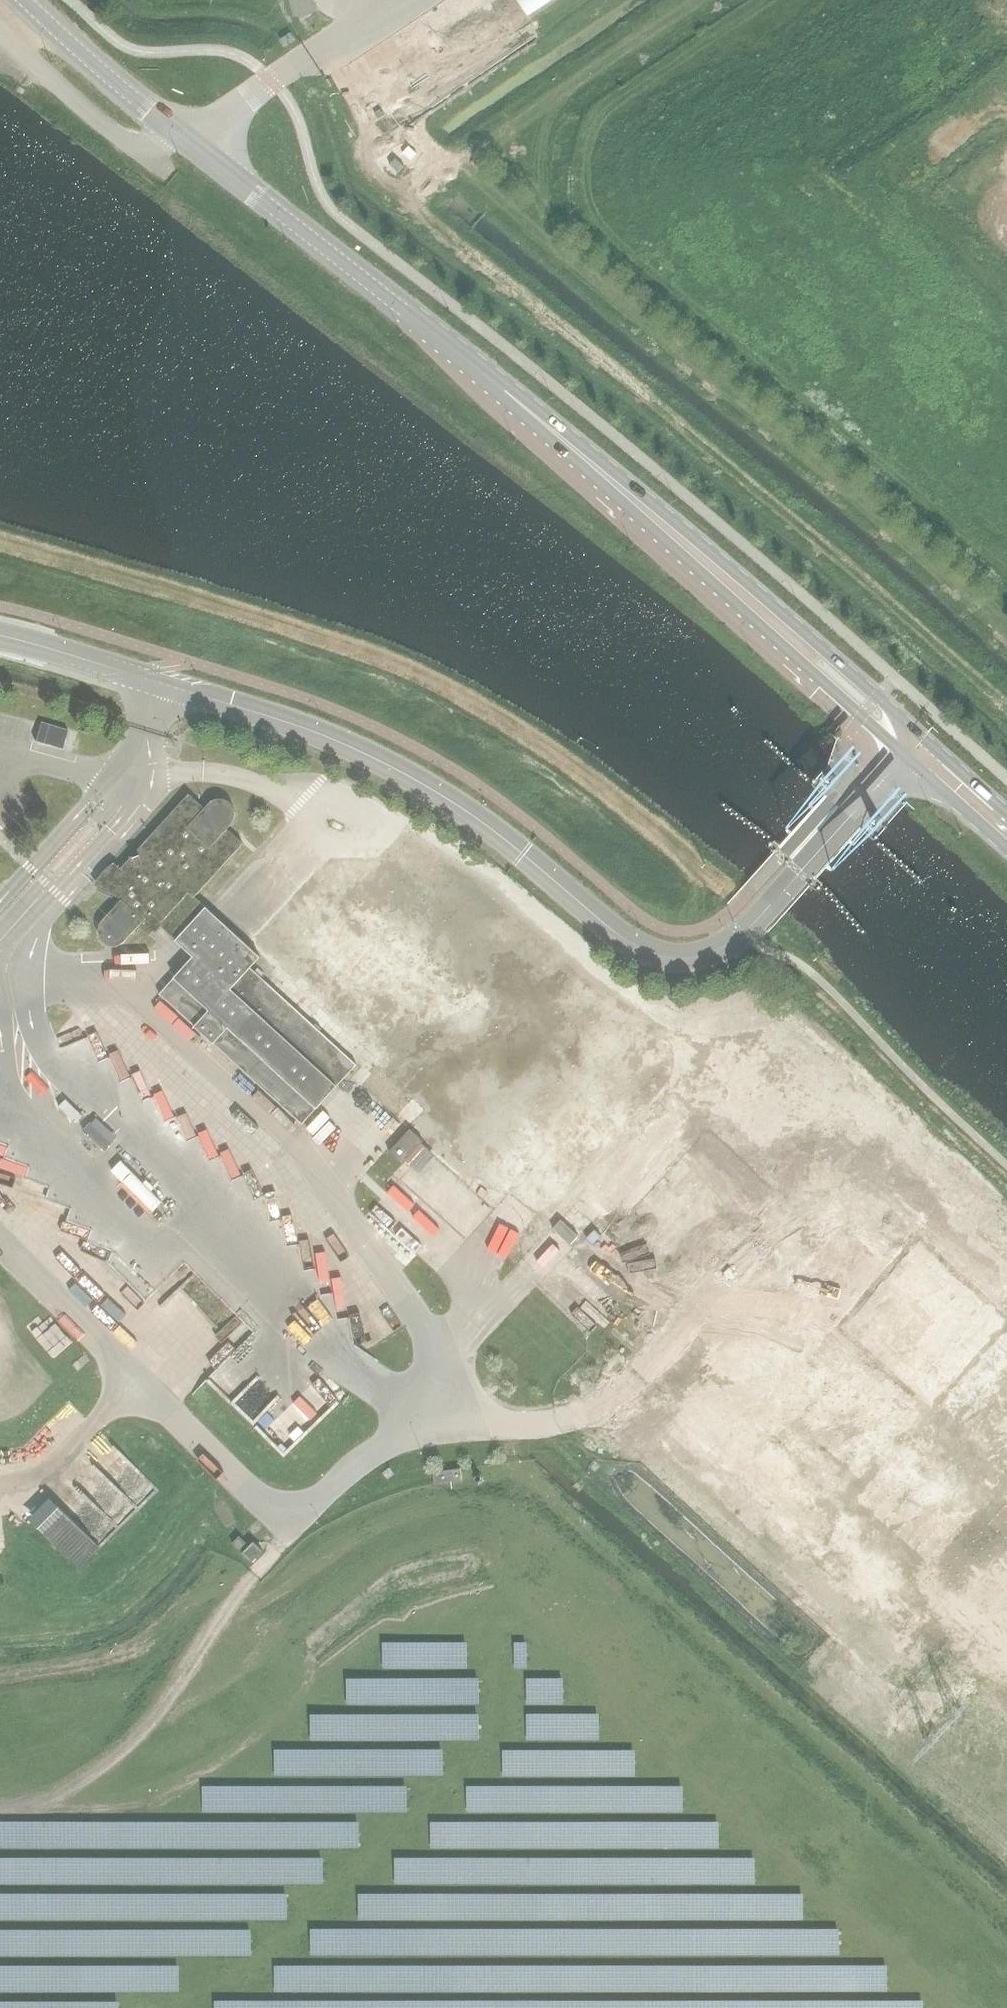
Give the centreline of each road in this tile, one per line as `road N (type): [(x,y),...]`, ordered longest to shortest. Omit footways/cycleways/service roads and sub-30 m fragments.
road 1 (secondary): [(916,746),(477,367),(190,148),(24,0)]
road 2 (secondary): [(753,925),(697,956),(644,951),(451,797),(406,771),(279,717),(0,635)]
road 3 (track): [(306,1499),(218,1635),(141,1729),(66,1790),(0,1818)]
road 4 (secondary): [(753,925),(916,746)]
road 5 (secondary): [(1006,828),(916,746)]

